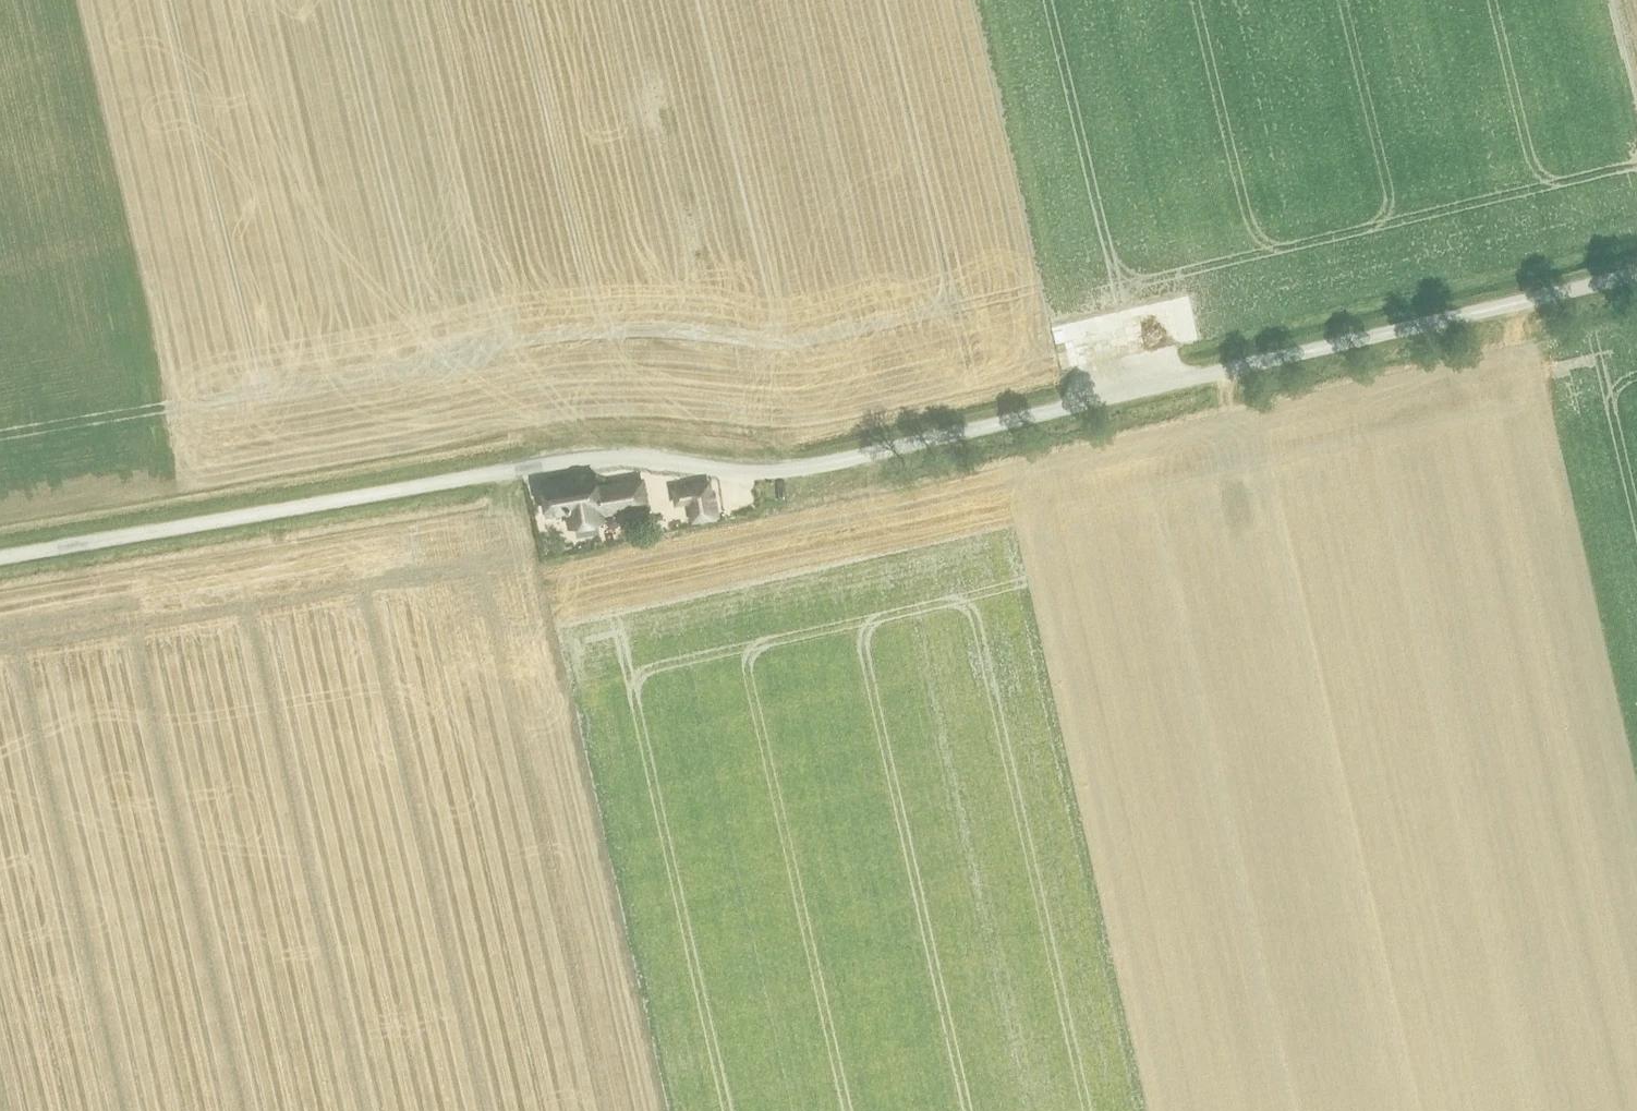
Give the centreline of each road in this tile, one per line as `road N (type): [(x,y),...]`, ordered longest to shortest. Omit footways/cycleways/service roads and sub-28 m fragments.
road 1 (unclassified): [(0,556),(602,454),(758,471),(803,466),(1636,273)]

